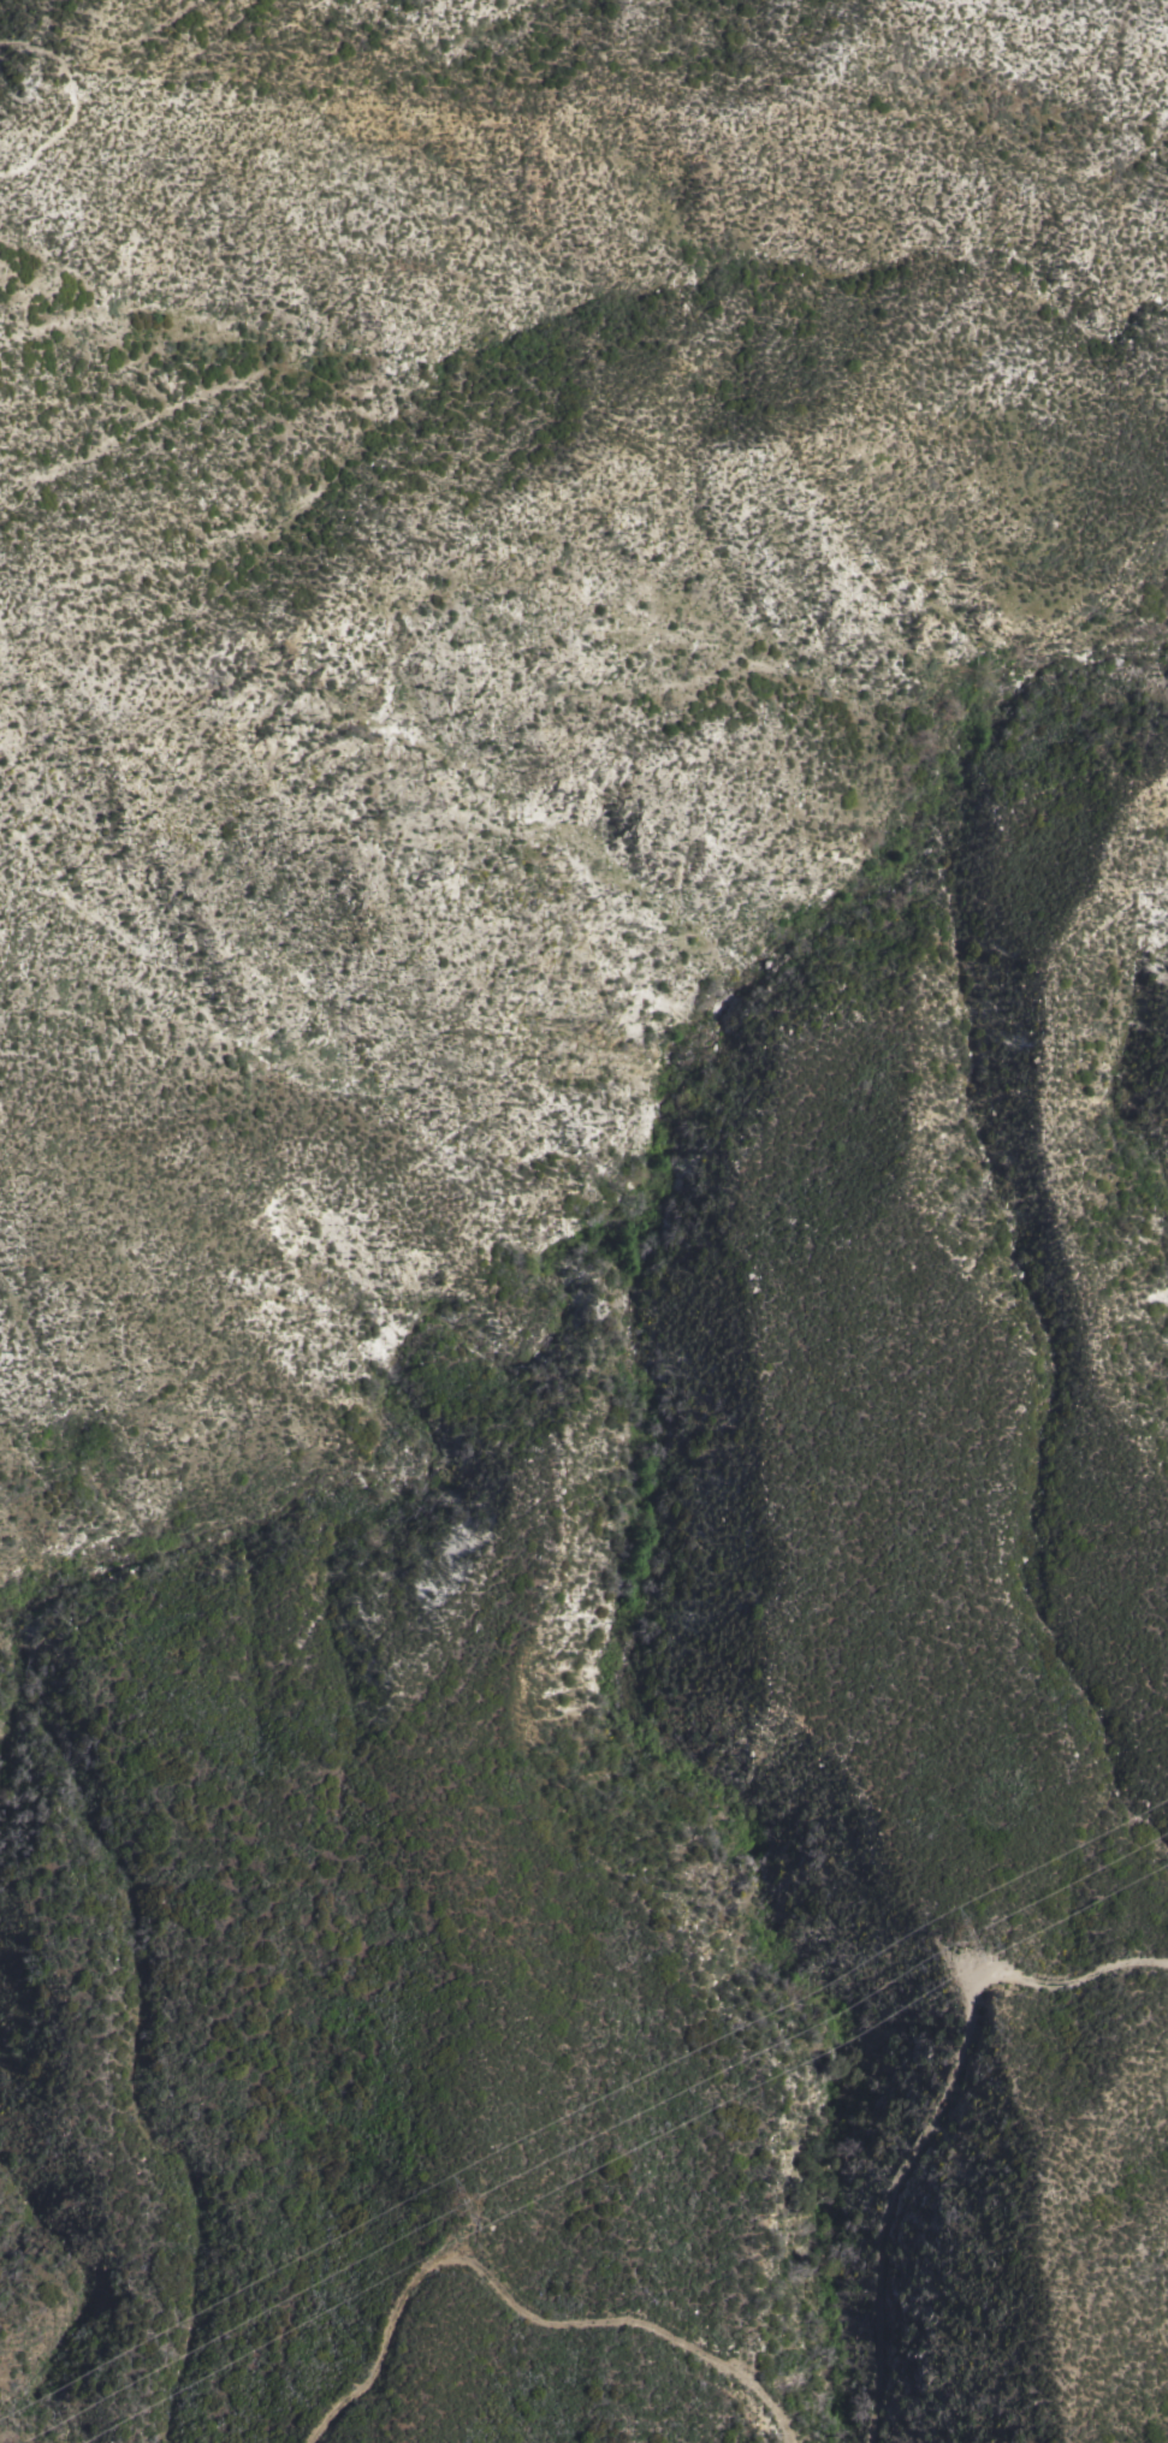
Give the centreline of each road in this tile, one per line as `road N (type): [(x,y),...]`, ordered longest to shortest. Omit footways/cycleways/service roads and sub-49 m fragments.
road 1 (track): [(309,2442),(374,2371),(408,2281),(447,2259),(485,2271),(530,2318),(552,2324),(606,2318),(660,2331),(748,2379),(792,2442)]
road 2 (track): [(871,2442),(882,2222),(900,2171),(943,2100),(971,2005)]
road 3 (track): [(971,2005),(983,1979),(1000,1973),(1056,1982),(1120,1962),(1167,1963)]

